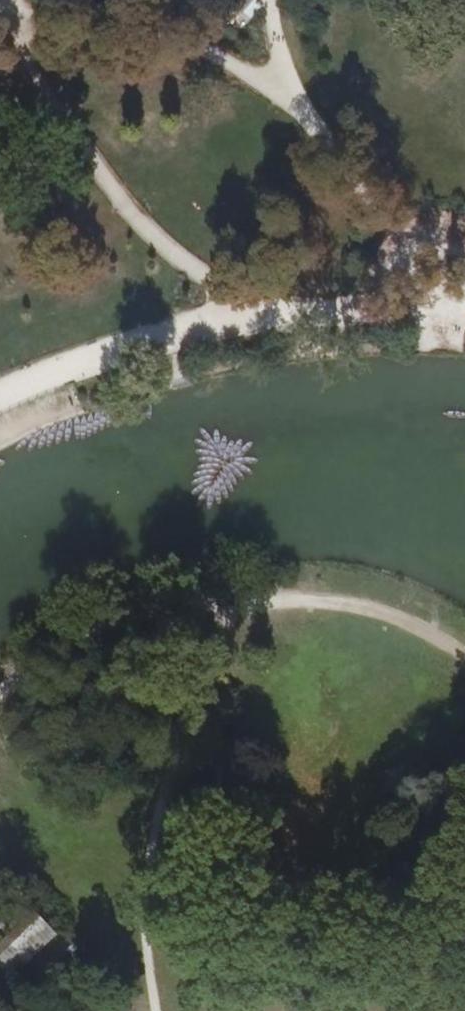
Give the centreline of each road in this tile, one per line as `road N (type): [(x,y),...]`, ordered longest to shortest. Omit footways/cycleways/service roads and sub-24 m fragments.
road 1 (track): [(0,396),(46,374),(258,313),(464,314)]

